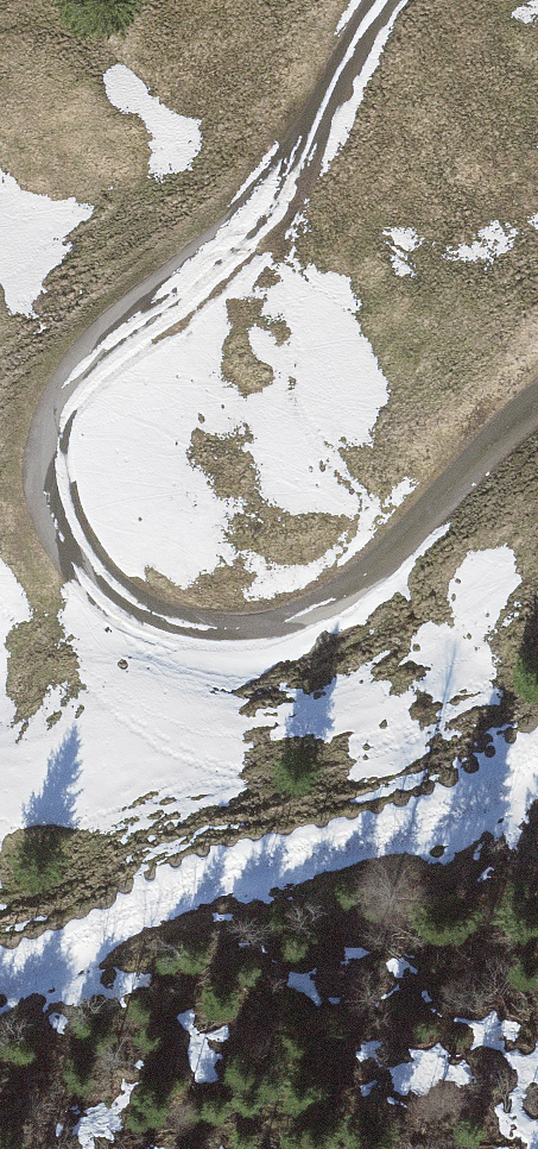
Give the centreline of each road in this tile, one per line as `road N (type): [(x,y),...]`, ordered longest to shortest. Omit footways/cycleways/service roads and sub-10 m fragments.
road 1 (track): [(382,0),(328,109),(257,216),(122,324),(77,377),(52,429),(44,484),(58,532),(118,604),(162,628),(204,638),(286,632),(348,596),(537,401)]
road 2 (track): [(537,737),(473,798),(250,859),(0,964)]

